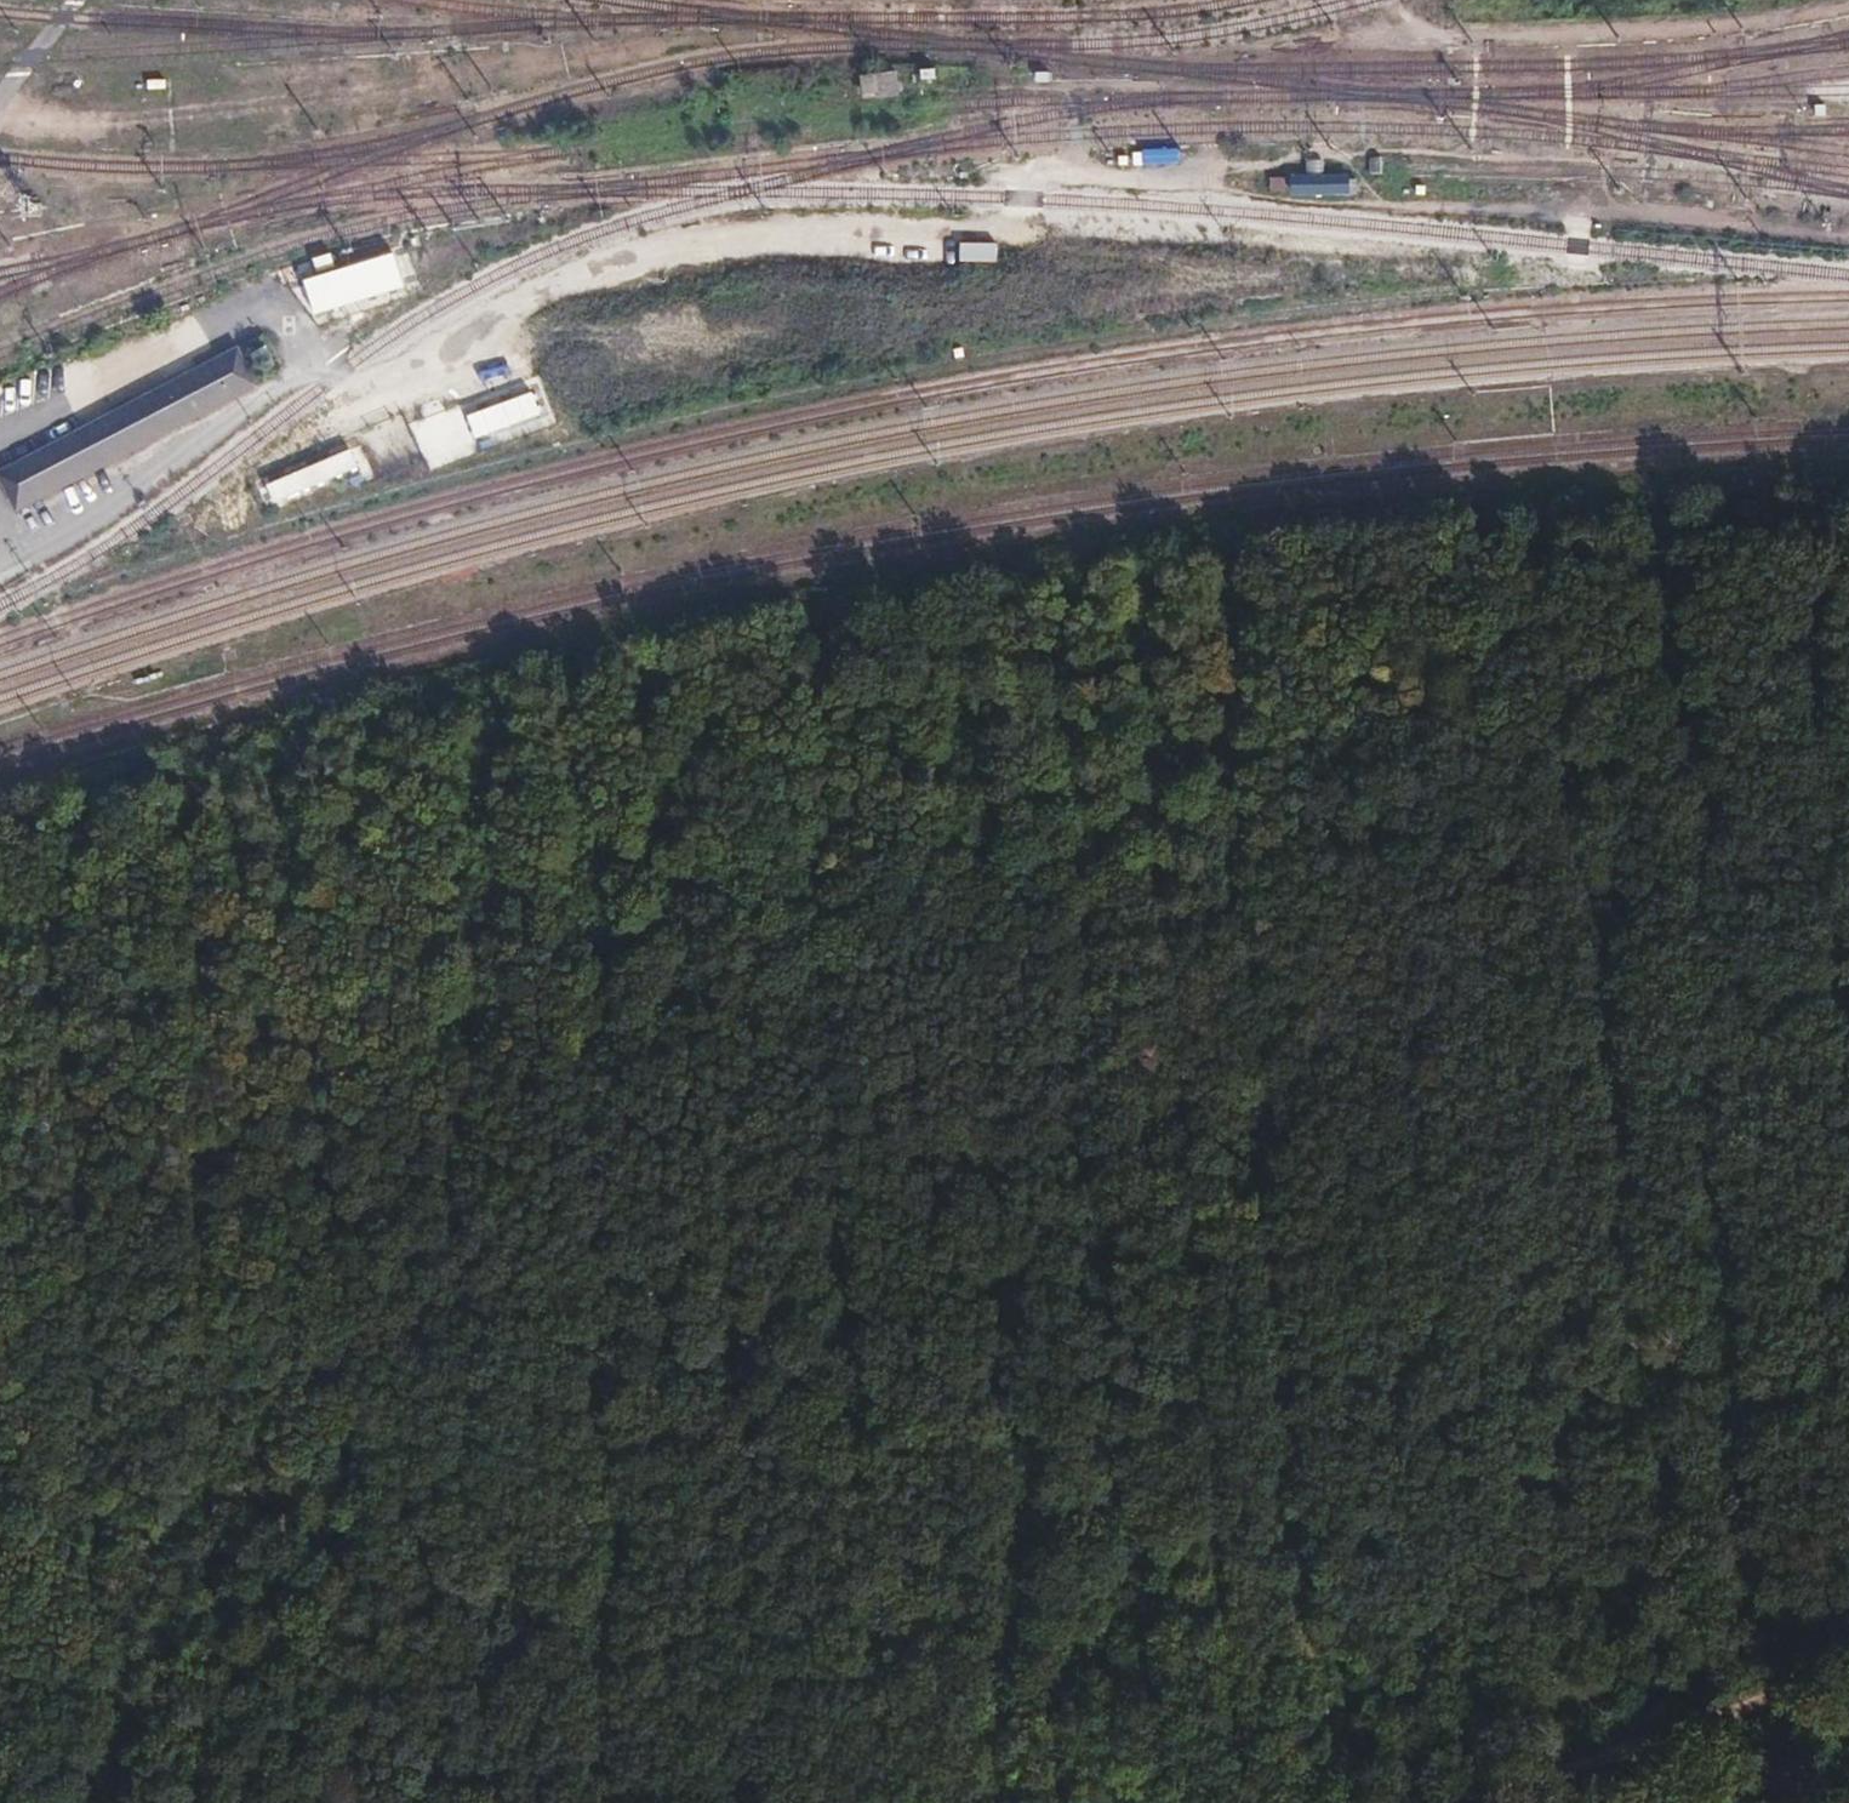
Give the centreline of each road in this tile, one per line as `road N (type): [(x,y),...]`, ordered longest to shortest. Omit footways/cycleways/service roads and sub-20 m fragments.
road 1 (track): [(1468,1802),(1848,1665)]

